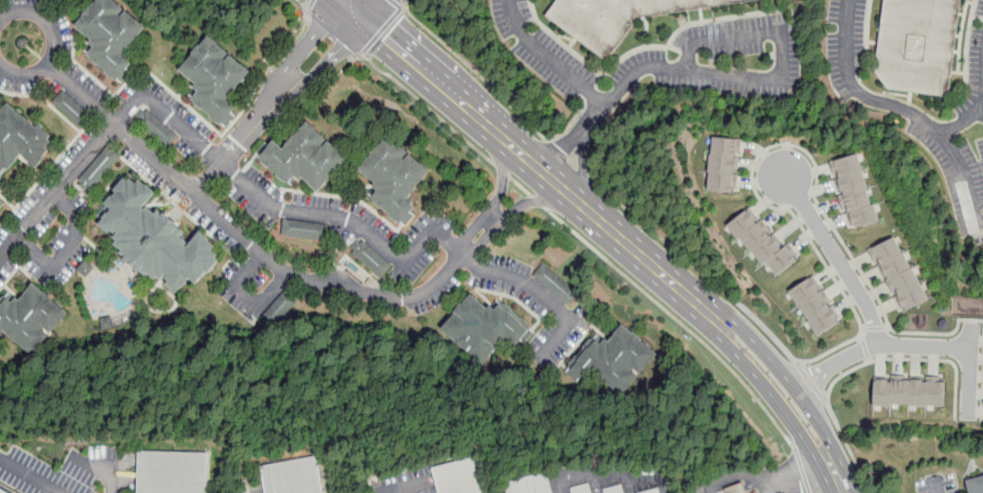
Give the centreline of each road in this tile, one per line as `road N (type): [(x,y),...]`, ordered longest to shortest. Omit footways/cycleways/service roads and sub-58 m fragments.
road 1 (residential): [(47,63),(294,276),(402,298),(427,294),(462,255)]
road 2 (residential): [(114,124),(144,93),(226,158),(256,196),(281,209),(355,222),(405,264),(433,229),(462,255)]
road 3 (residential): [(785,175),(861,293),(878,345)]
road 4 (secondary): [(827,460),(826,442),(787,382),(738,327),(718,324)]
road 5 (residential): [(114,124),(0,262)]
road 6 (residential): [(462,255),(529,284),(570,322),(541,359)]
road 7 (secondary): [(499,134),(365,21)]
road 8 (secondary): [(718,324),(586,210)]
road 9 (secondary): [(718,324),(827,460)]
road 10 (residential): [(828,369),(878,345),(971,348)]
road 11 (residential): [(0,64),(30,74),(47,63),(55,43),(40,16),(19,11),(0,21)]
road 12 (residential): [(462,255),(523,205),(578,202)]
road 13 (residential): [(499,134),(500,196),(462,255)]
road 14 (residential): [(277,96),(195,192)]

